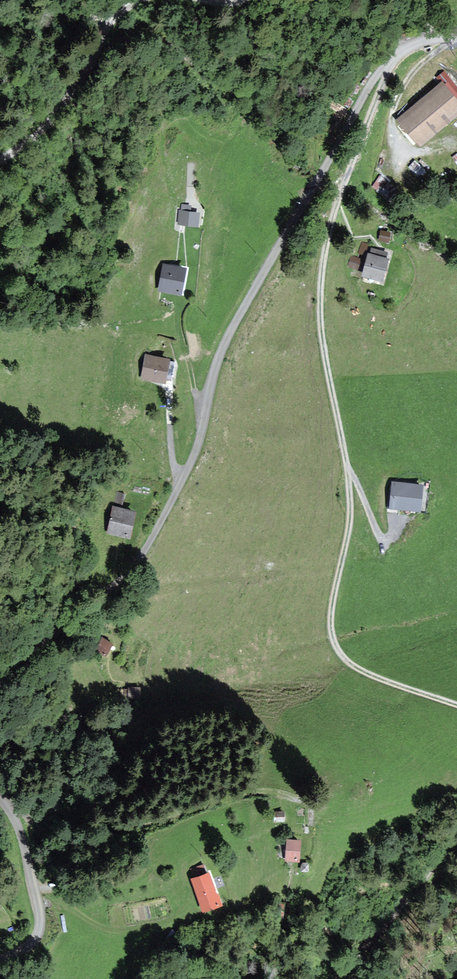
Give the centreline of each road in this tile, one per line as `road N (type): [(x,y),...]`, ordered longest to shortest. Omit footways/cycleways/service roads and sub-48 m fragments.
road 1 (unclassified): [(389,62),(364,92),(223,346),(192,459),(150,542),(113,585),(0,681)]
road 2 (track): [(389,62),(334,208),(321,273),(321,339),(348,489),(330,625),(354,667),(456,706)]
road 3 (track): [(141,0),(115,18),(63,102),(0,159)]
road 4 (unclassified): [(0,798),(18,825),(38,920),(34,938),(0,961)]
road 5 (track): [(456,842),(336,978)]

